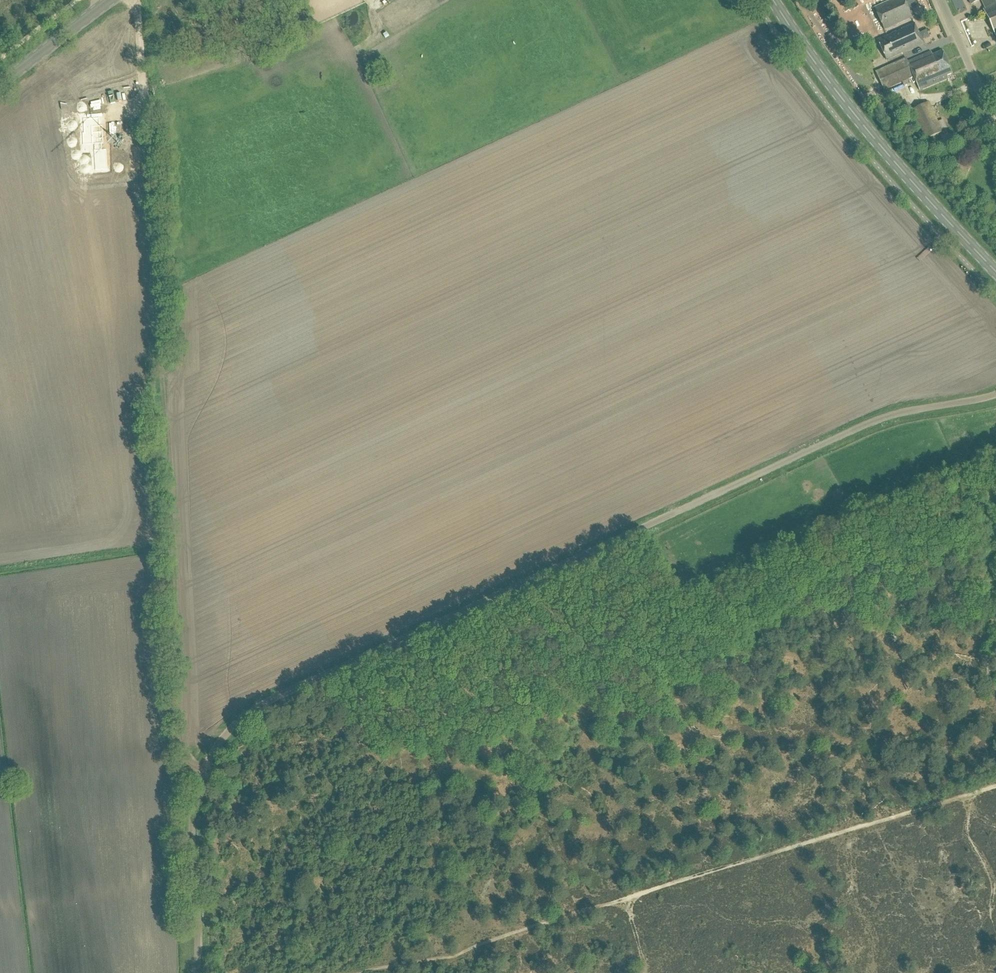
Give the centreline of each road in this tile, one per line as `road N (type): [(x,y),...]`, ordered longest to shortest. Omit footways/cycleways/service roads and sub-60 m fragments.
road 1 (unclassified): [(196,972),(195,799),(205,764),(243,717),(867,425),(995,394)]
road 2 (track): [(205,764),(186,749),(132,0)]
road 3 (track): [(995,786),(459,952),(365,972)]
road 4 (primary): [(995,271),(870,132),(773,0)]
road 5 (primary): [(0,85),(113,0)]
road 6 (residential): [(995,129),(943,0)]

